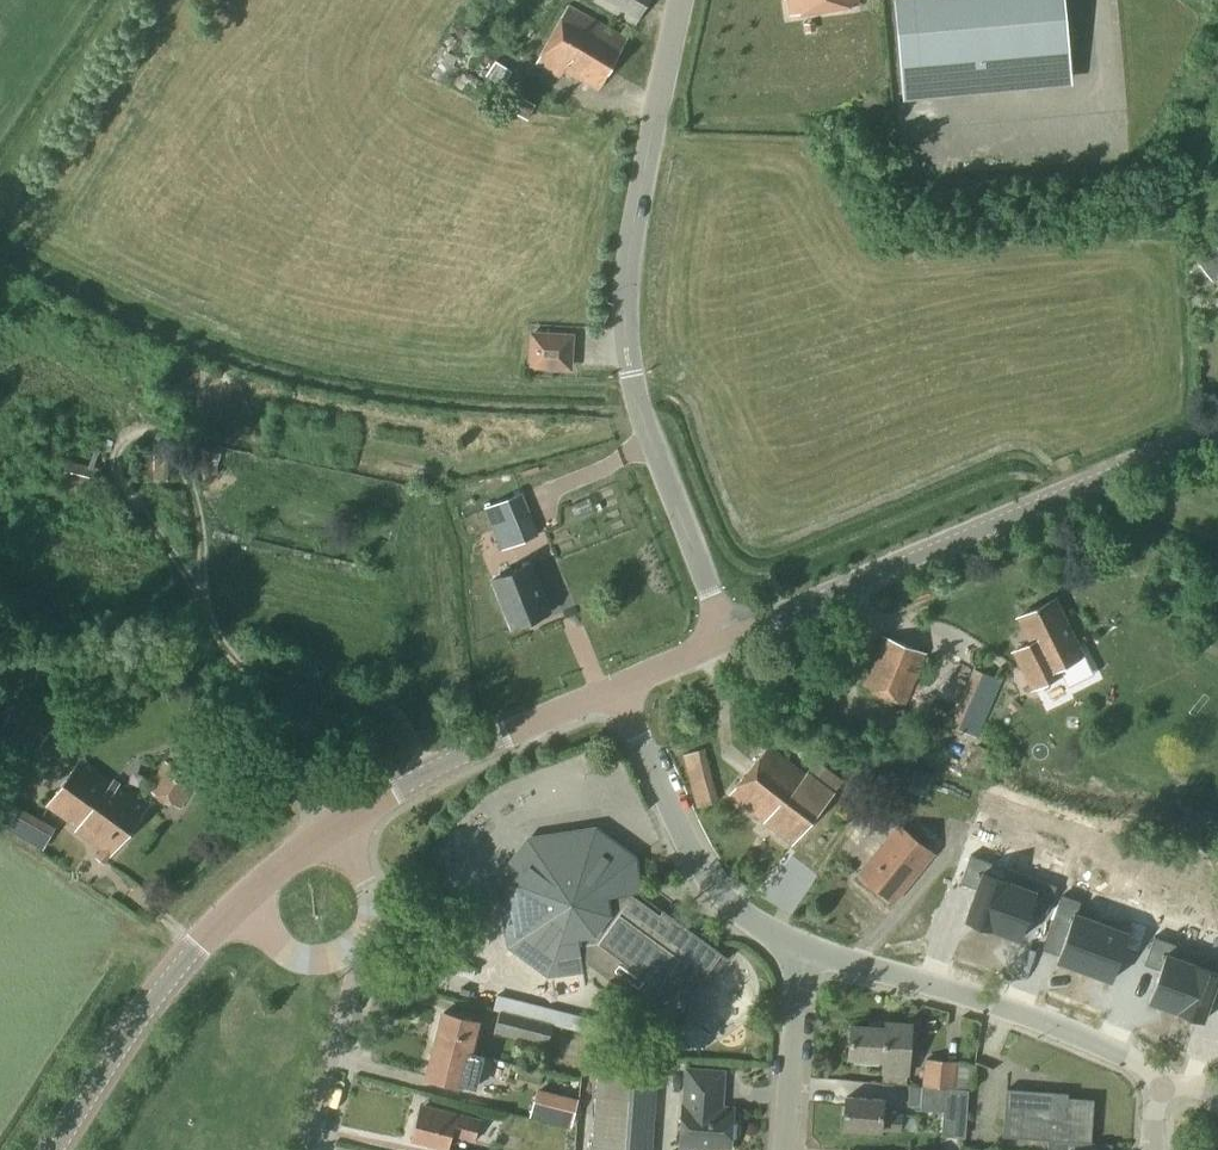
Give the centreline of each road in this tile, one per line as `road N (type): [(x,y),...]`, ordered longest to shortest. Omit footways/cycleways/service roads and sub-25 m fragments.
road 1 (unclassified): [(729,641),(628,372),(616,280),(624,206),(685,0)]
road 2 (secondary): [(729,641),(1217,431)]
road 3 (secondary): [(53,1149),(181,962),(273,869),(334,828)]
road 4 (unclassified): [(1160,1089),(1121,1054),(1073,1033),(938,985),(797,948)]
road 5 (residential): [(310,1149),(369,916),(367,890),(334,828)]
road 6 (unclassified): [(797,948),(745,919),(702,877),(617,691)]
road 7 (secondary): [(334,828),(435,769),(617,691)]
road 8 (residential): [(784,1149),(797,948)]
road 9 (secondary): [(617,691),(729,641)]

